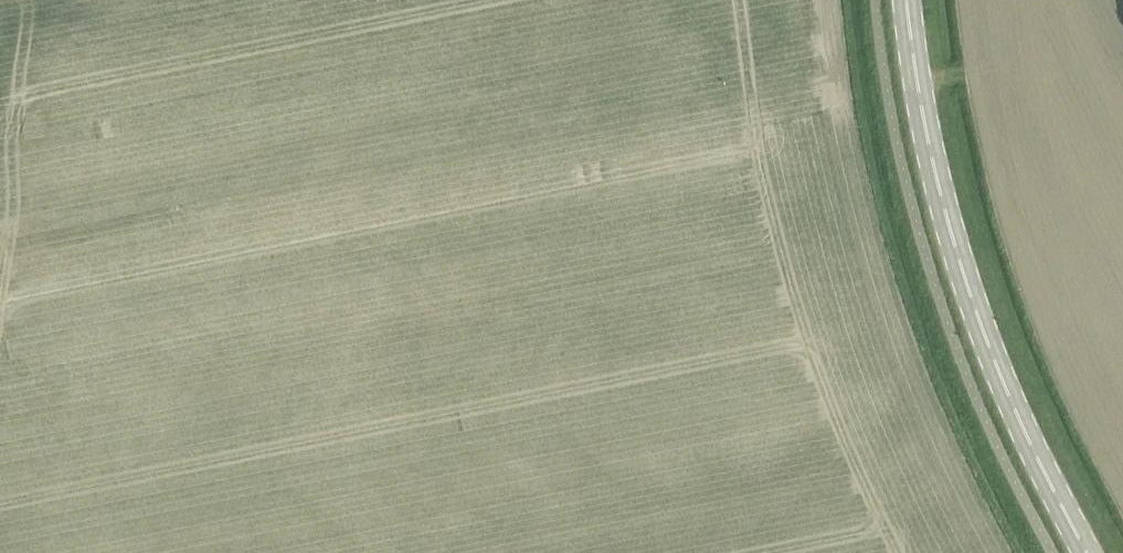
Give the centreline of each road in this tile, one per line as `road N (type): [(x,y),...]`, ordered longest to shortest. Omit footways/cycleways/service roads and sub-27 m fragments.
road 1 (secondary): [(1087,552),(1032,452),(982,333),(917,71),(909,0)]

